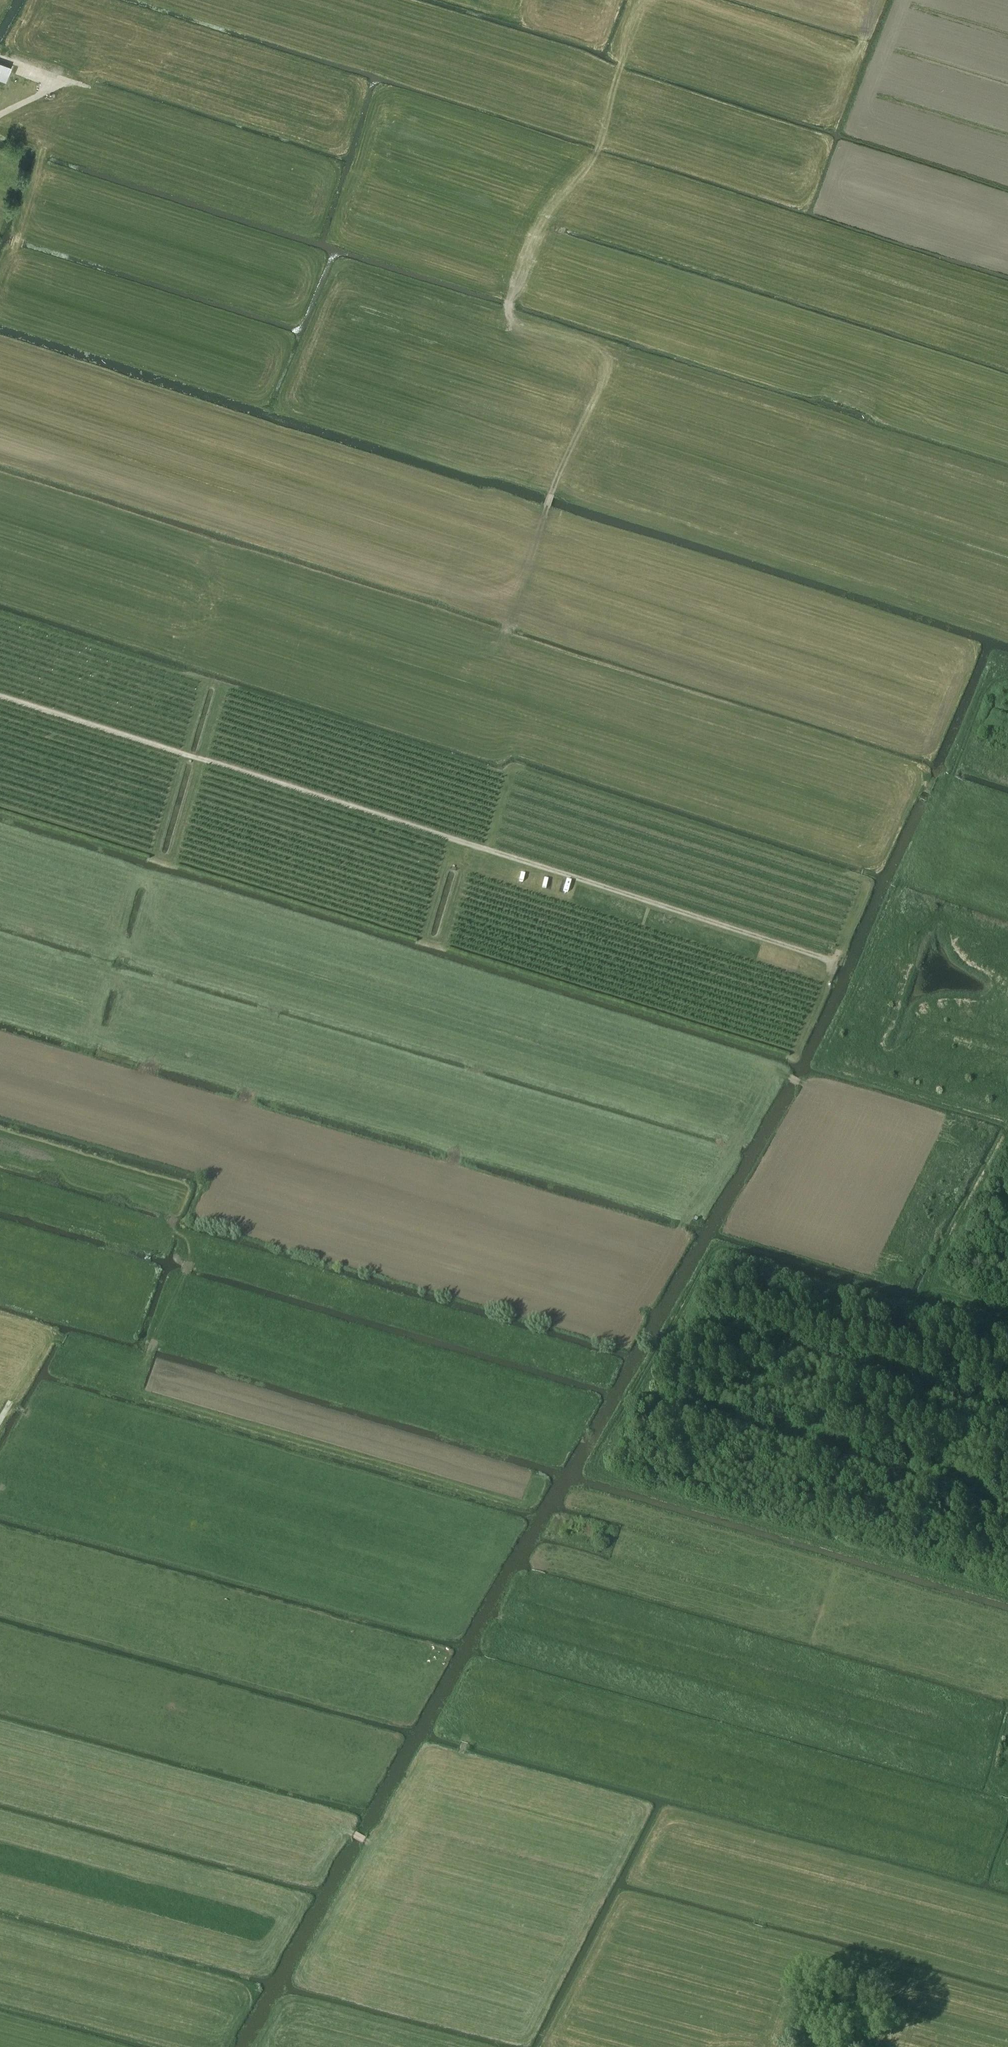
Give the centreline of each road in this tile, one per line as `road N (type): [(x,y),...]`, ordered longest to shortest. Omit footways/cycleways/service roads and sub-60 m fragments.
road 1 (track): [(554,244),(442,217),(374,181),(56,83),(0,113)]
road 2 (track): [(1007,234),(653,122),(610,125),(535,241)]
road 3 (track): [(94,1348),(51,1336),(9,1405),(26,1412)]

